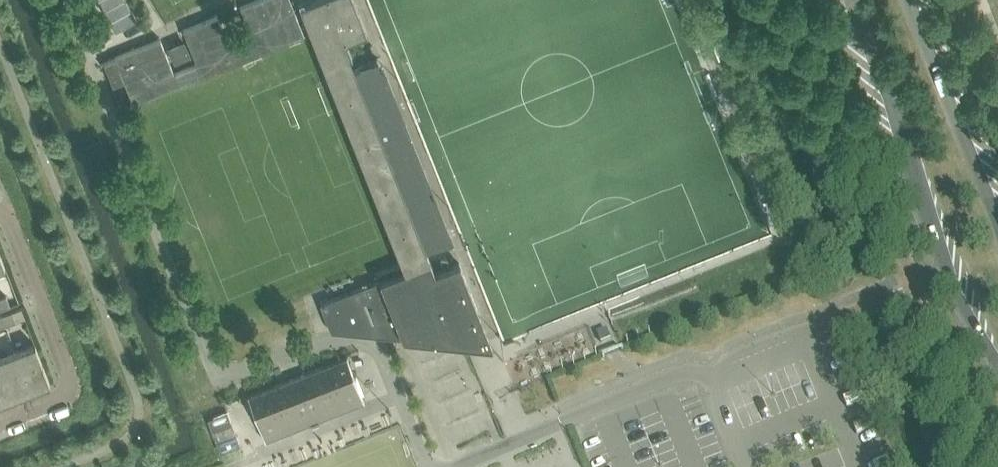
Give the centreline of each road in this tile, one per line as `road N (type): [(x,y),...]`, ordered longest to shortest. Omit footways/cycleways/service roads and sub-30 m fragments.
road 1 (tertiary): [(842,0),(964,314),(997,370)]
road 2 (residential): [(0,210),(73,391),(0,420)]
road 3 (tertiary): [(997,204),(914,0)]

